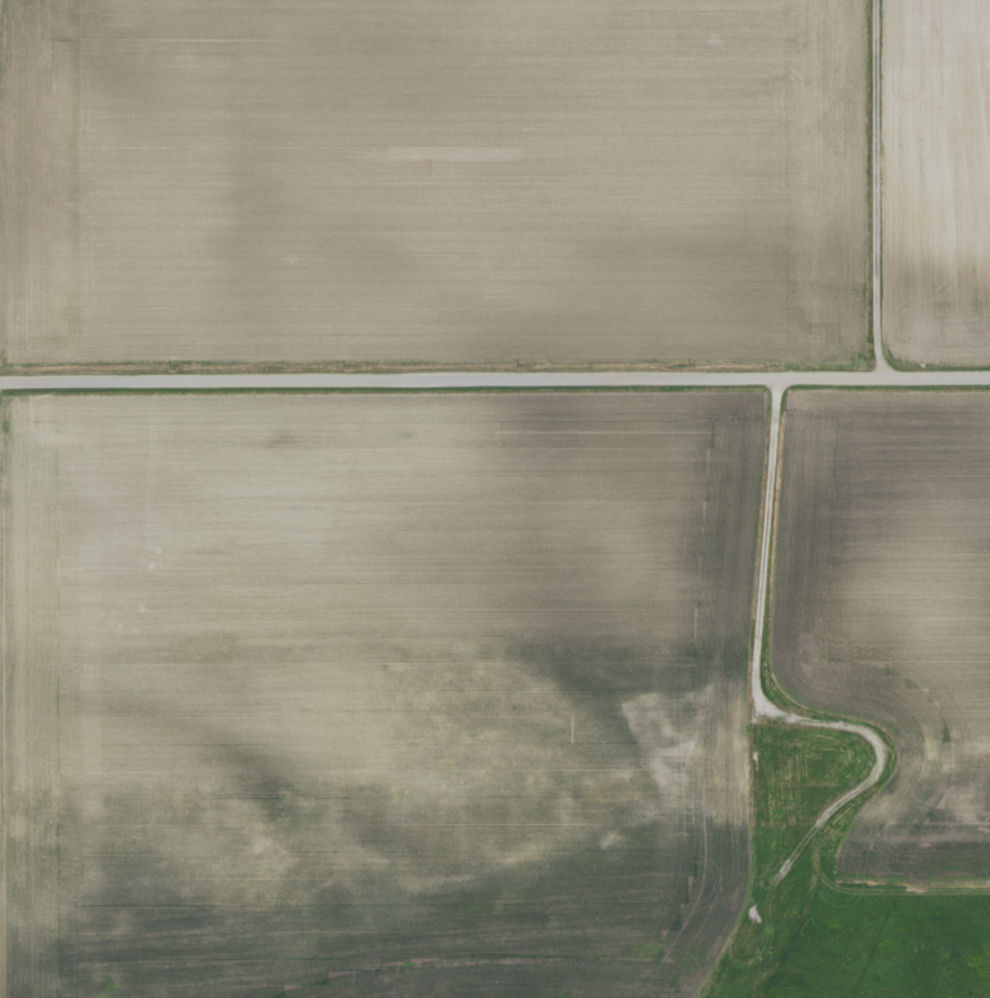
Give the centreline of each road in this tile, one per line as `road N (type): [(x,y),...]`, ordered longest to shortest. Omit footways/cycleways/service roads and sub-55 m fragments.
road 1 (residential): [(989,376),(0,381)]

